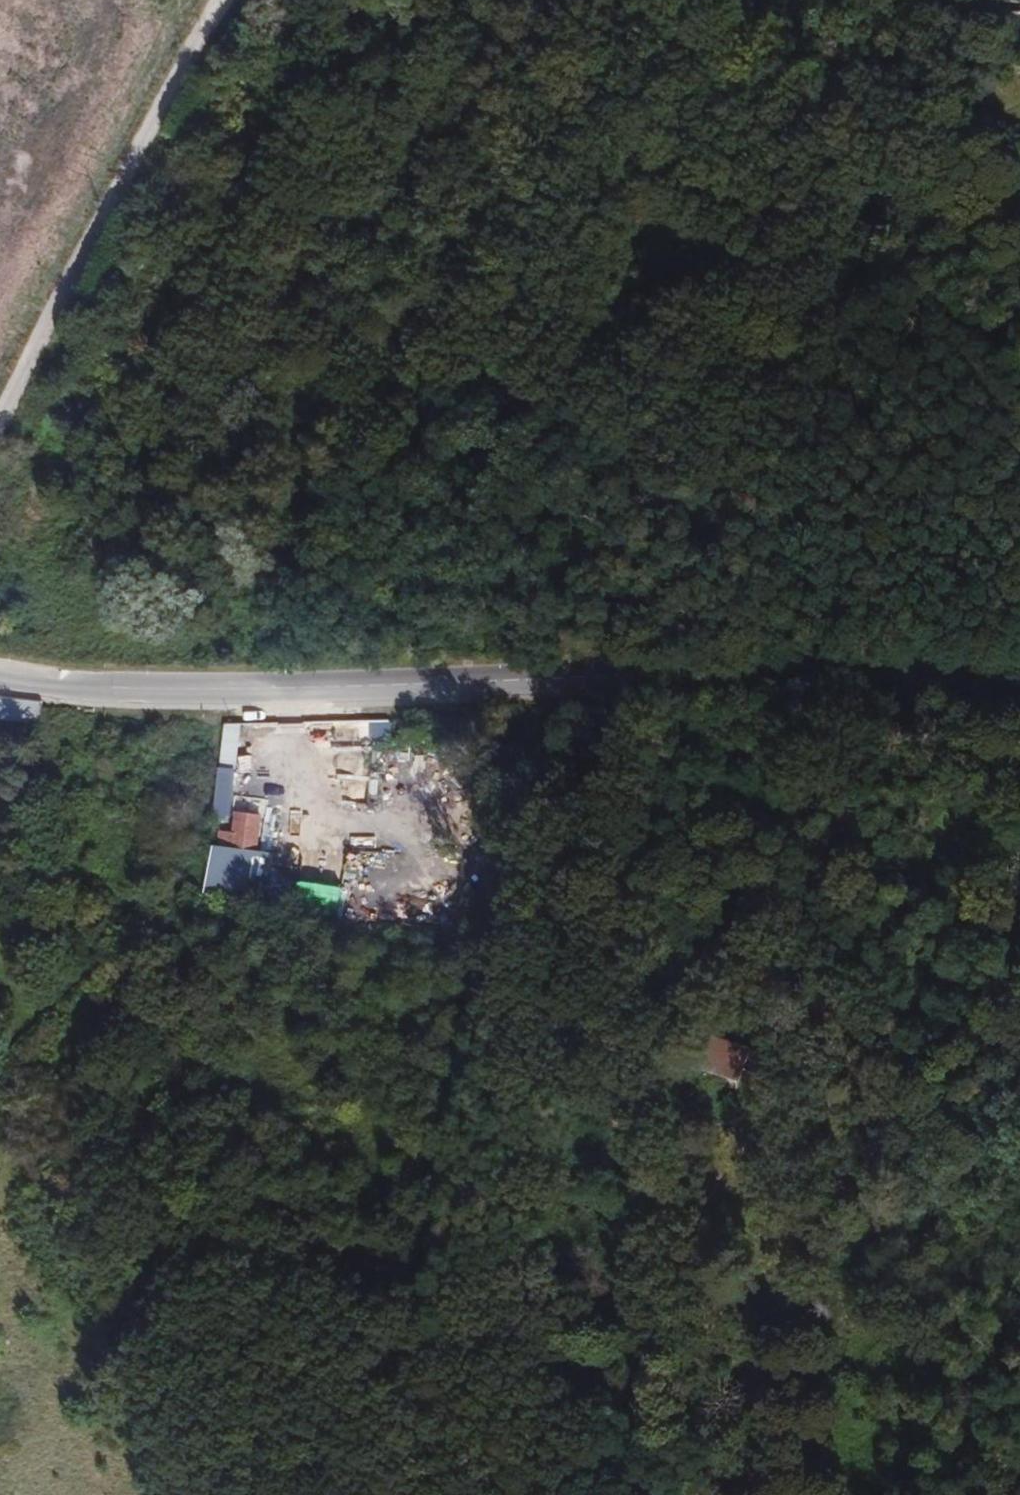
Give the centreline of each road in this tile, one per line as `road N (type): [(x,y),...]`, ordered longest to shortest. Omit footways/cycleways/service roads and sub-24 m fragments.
road 1 (tertiary): [(1019,667),(307,691),(91,688),(0,676)]
road 2 (track): [(0,423),(217,0)]
road 3 (track): [(726,0),(1019,313)]
road 4 (track): [(1019,1404),(889,1494)]

